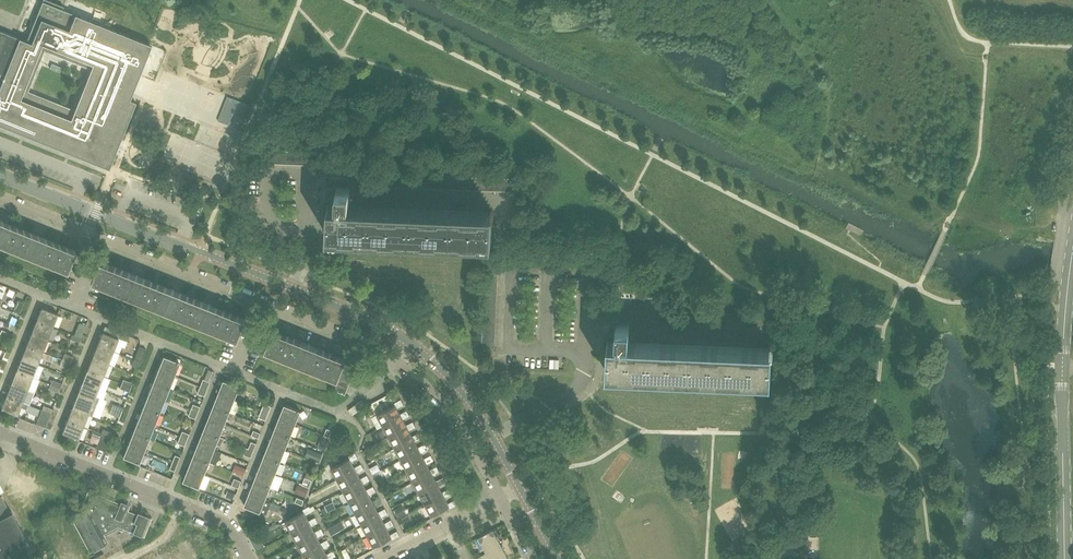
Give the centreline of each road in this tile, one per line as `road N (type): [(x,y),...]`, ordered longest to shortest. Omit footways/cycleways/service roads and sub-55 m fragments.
road 1 (residential): [(250,558),(228,524),(0,433)]
road 2 (residential): [(0,276),(235,370)]
road 3 (tertiary): [(411,344),(377,323),(200,251)]
road 4 (tertiary): [(200,251),(0,176)]
road 5 (residential): [(0,199),(190,275)]
road 6 (secondary): [(1064,558),(1063,361)]
road 7 (residential): [(235,370),(336,411),(398,361)]
road 8 (tertiary): [(520,487),(474,408),(411,344)]
road 9 (residential): [(398,361),(465,428),(501,495)]
road 10 (residential): [(260,303),(398,361)]
road 11 (residential): [(379,558),(501,495)]

